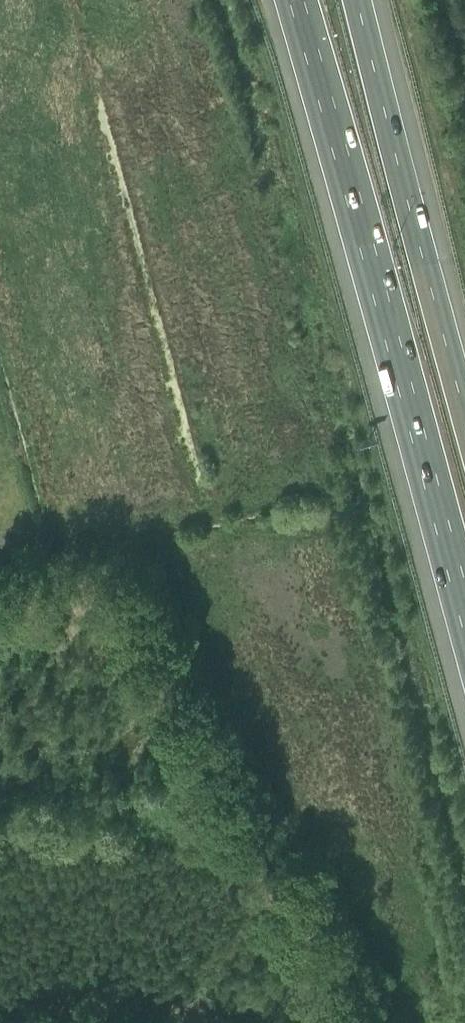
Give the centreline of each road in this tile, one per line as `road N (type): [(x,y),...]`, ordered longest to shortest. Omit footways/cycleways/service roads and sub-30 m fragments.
road 1 (motorway): [(298,0),(464,609)]
road 2 (motorway): [(464,401),(358,0)]

